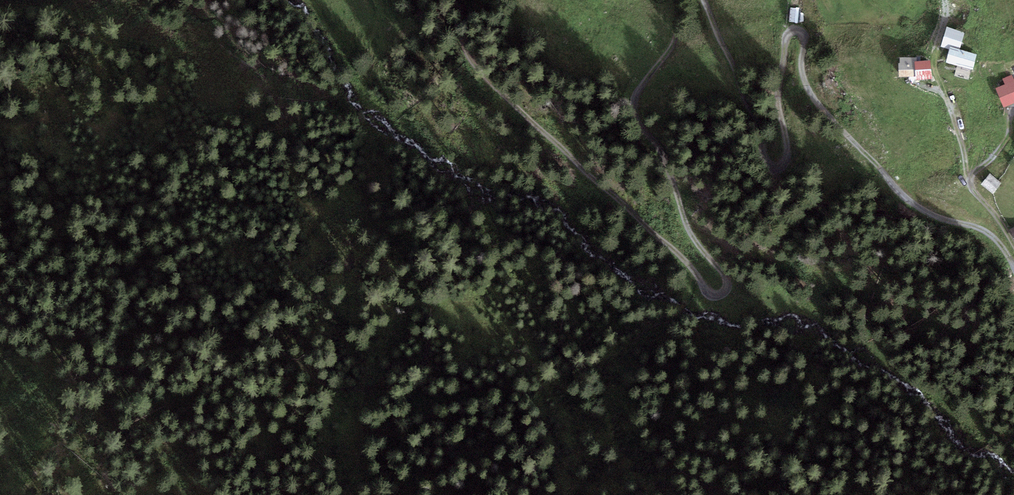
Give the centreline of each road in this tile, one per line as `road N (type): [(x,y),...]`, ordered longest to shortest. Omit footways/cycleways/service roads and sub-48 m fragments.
road 1 (track): [(688,272),(696,302),(684,325),(581,368),(467,392),(351,387),(301,368),(159,339),(34,385),(0,410)]
road 2 (track): [(457,0),(456,32),(550,148),(711,293),(725,297),(732,281),(639,132),(638,92),(674,42),(676,0)]
road 3 (track): [(704,0),(767,163),(786,162),(781,74),(784,41),(798,31),(806,82),(828,116),(921,208),(987,232),(1013,264)]
road 4 (track): [(944,0),(935,62),(970,175)]
road 5 (track): [(1013,249),(970,175),(995,155),(1013,112)]

